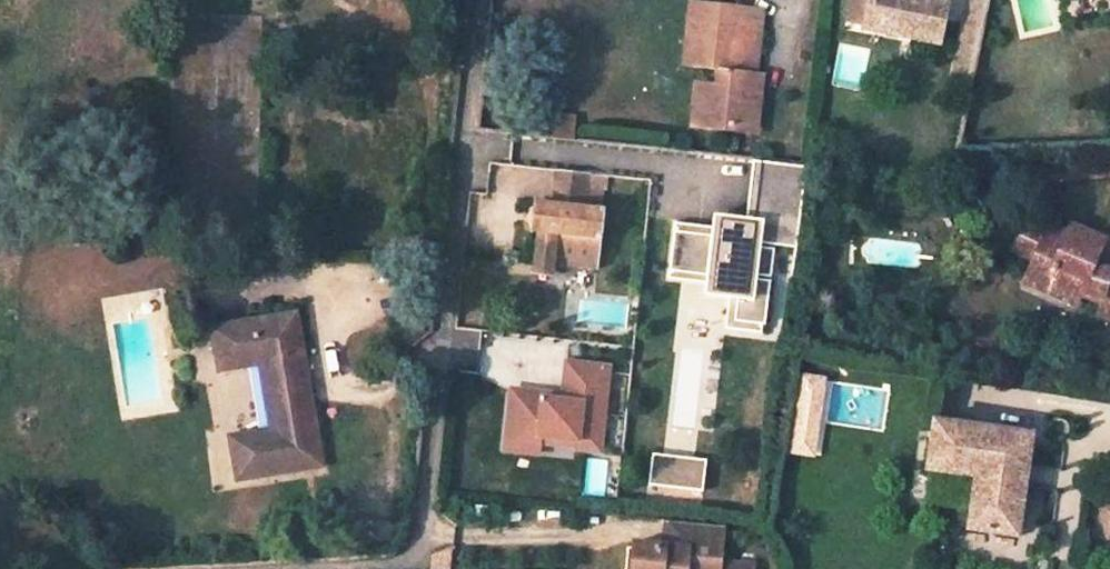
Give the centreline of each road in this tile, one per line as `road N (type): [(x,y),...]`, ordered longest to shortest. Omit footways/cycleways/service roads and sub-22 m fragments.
road 1 (residential): [(370,568),(413,556),(431,505),(480,0)]

